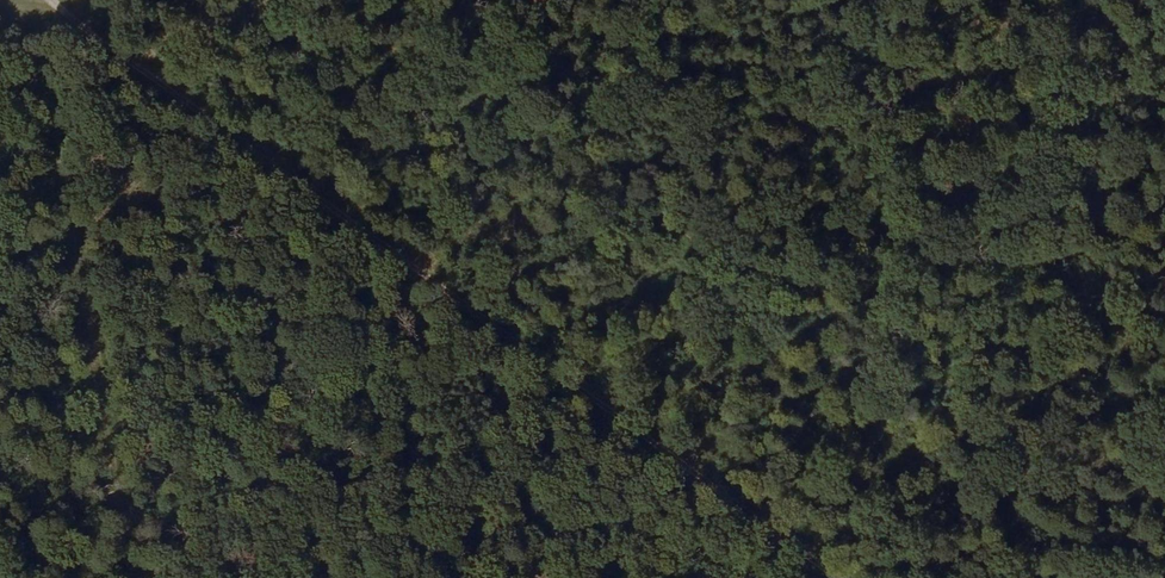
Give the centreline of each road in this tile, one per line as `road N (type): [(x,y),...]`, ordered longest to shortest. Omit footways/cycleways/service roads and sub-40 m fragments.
road 1 (track): [(51,1),(832,577)]
road 2 (track): [(51,1),(144,577)]

